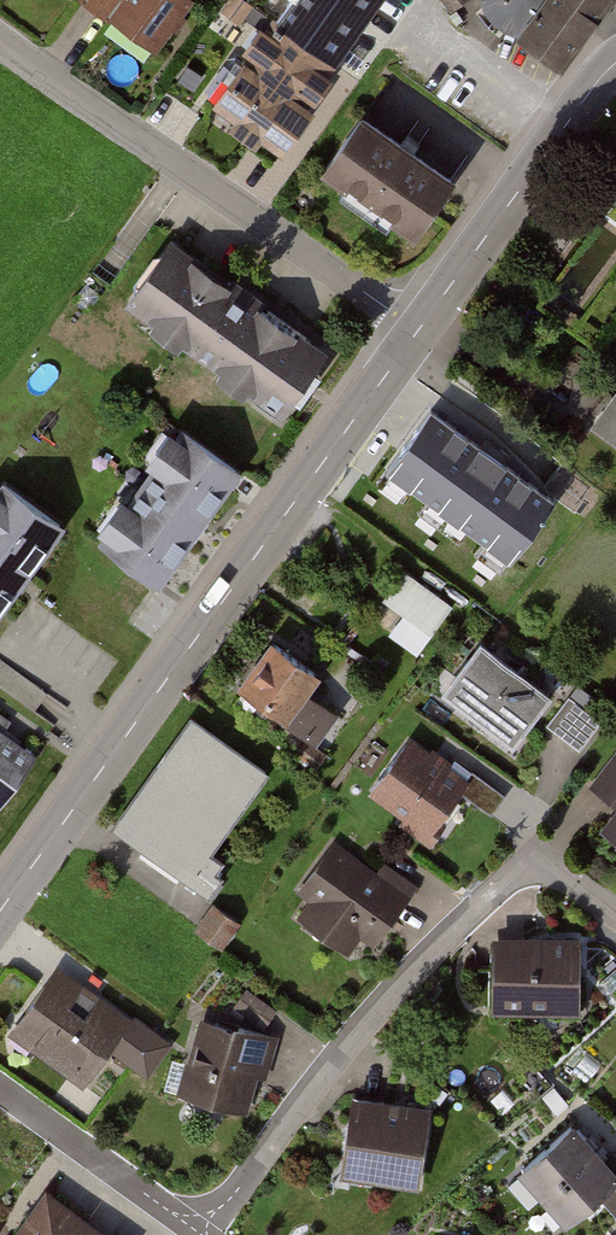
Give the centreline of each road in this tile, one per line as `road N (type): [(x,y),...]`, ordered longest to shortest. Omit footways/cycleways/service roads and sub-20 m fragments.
road 1 (tertiary): [(0,911),(418,330)]
road 2 (residential): [(615,913),(543,866),(506,881),(361,1036),(201,1234)]
road 3 (residential): [(418,330),(0,36)]
road 4 (tertiary): [(418,330),(615,63)]
road 5 (residential): [(201,1234),(0,1090)]

